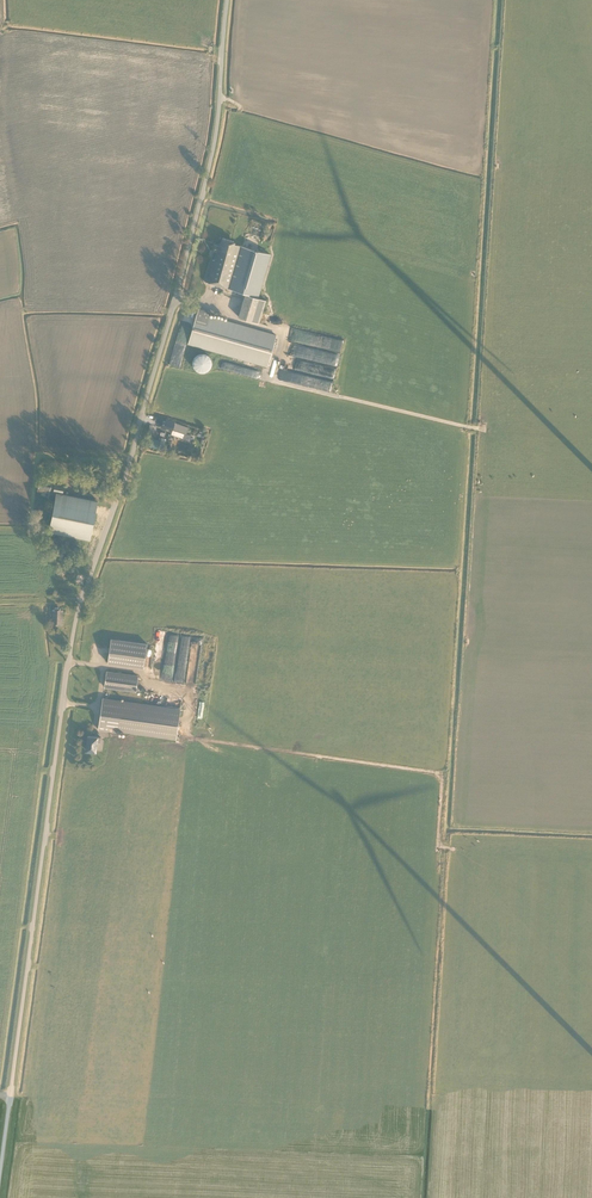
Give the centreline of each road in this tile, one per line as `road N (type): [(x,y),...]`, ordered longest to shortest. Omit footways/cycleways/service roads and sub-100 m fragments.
road 1 (unclassified): [(0,1170),(75,621),(180,280),(217,126),(228,0)]

